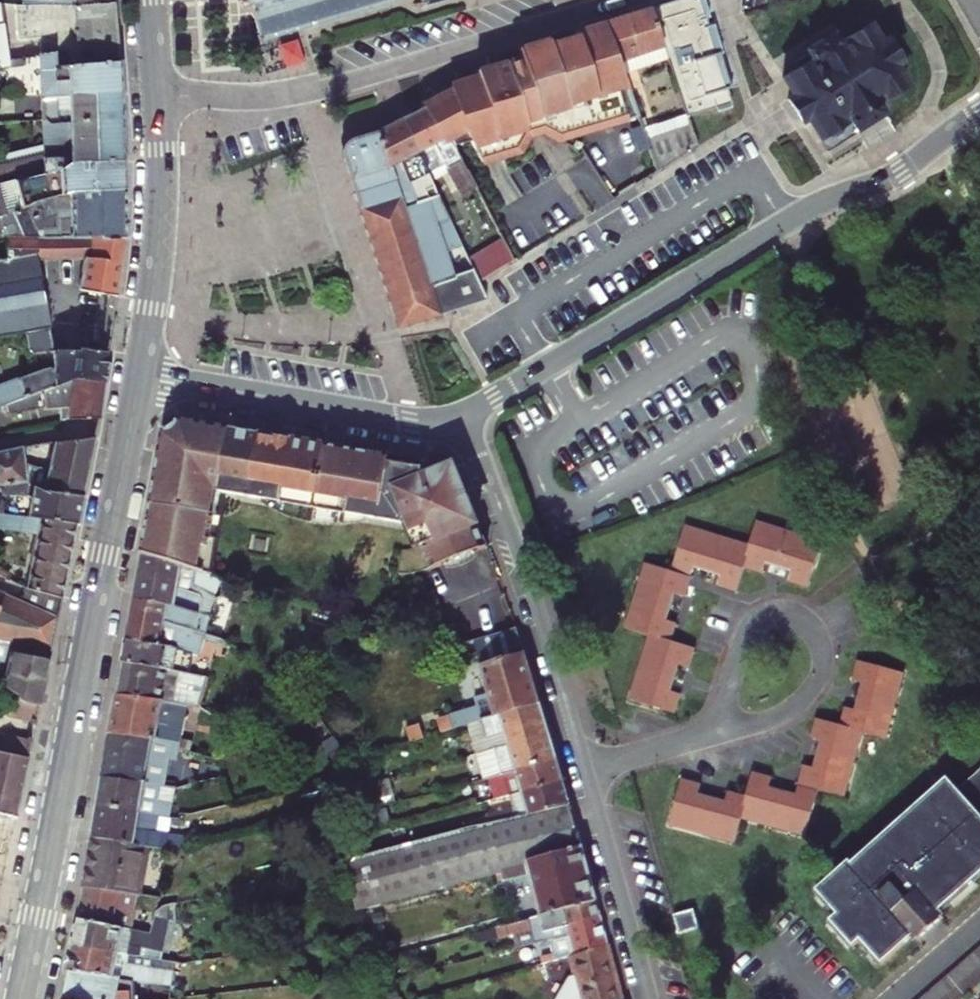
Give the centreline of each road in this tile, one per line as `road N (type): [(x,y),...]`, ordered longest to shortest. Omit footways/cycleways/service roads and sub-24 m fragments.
road 1 (residential): [(461,415),(807,211),(897,174),(979,116)]
road 2 (residential): [(584,12),(320,89),(246,99),(158,97)]
road 3 (primary): [(92,621),(20,998)]
road 4 (tertiary): [(461,415),(530,585),(584,770)]
road 5 (residential): [(140,374),(425,422),(461,415)]
road 6 (primary): [(140,374),(160,223),(158,97)]
road 7 (primary): [(92,621),(140,374)]
road 8 (residential): [(715,734),(782,715),(821,672),(824,645),(803,619),(773,614),(748,631)]
road 9 (tertiary): [(584,770),(650,998)]
road 10 (residential): [(584,770),(715,734)]

